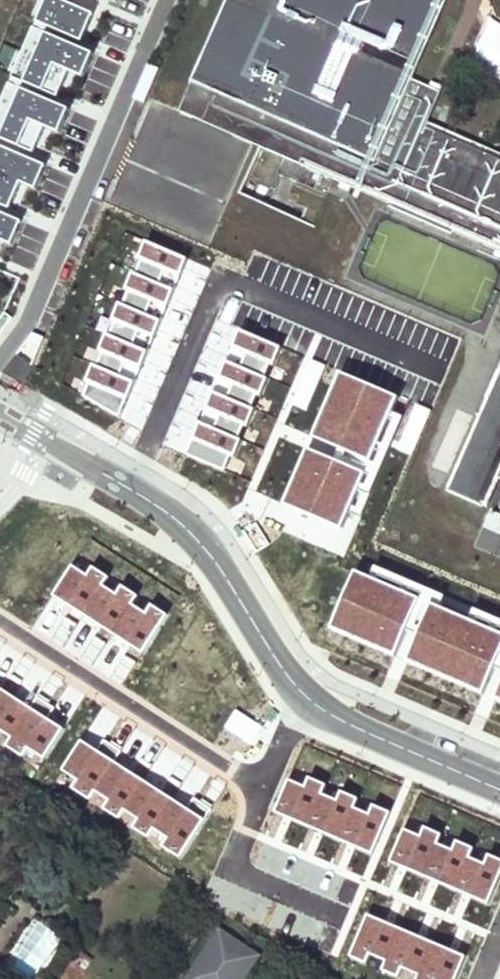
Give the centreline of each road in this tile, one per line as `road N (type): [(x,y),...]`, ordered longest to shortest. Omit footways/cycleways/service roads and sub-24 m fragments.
road 1 (residential): [(0,418),(178,519),(313,713),(499,787)]

